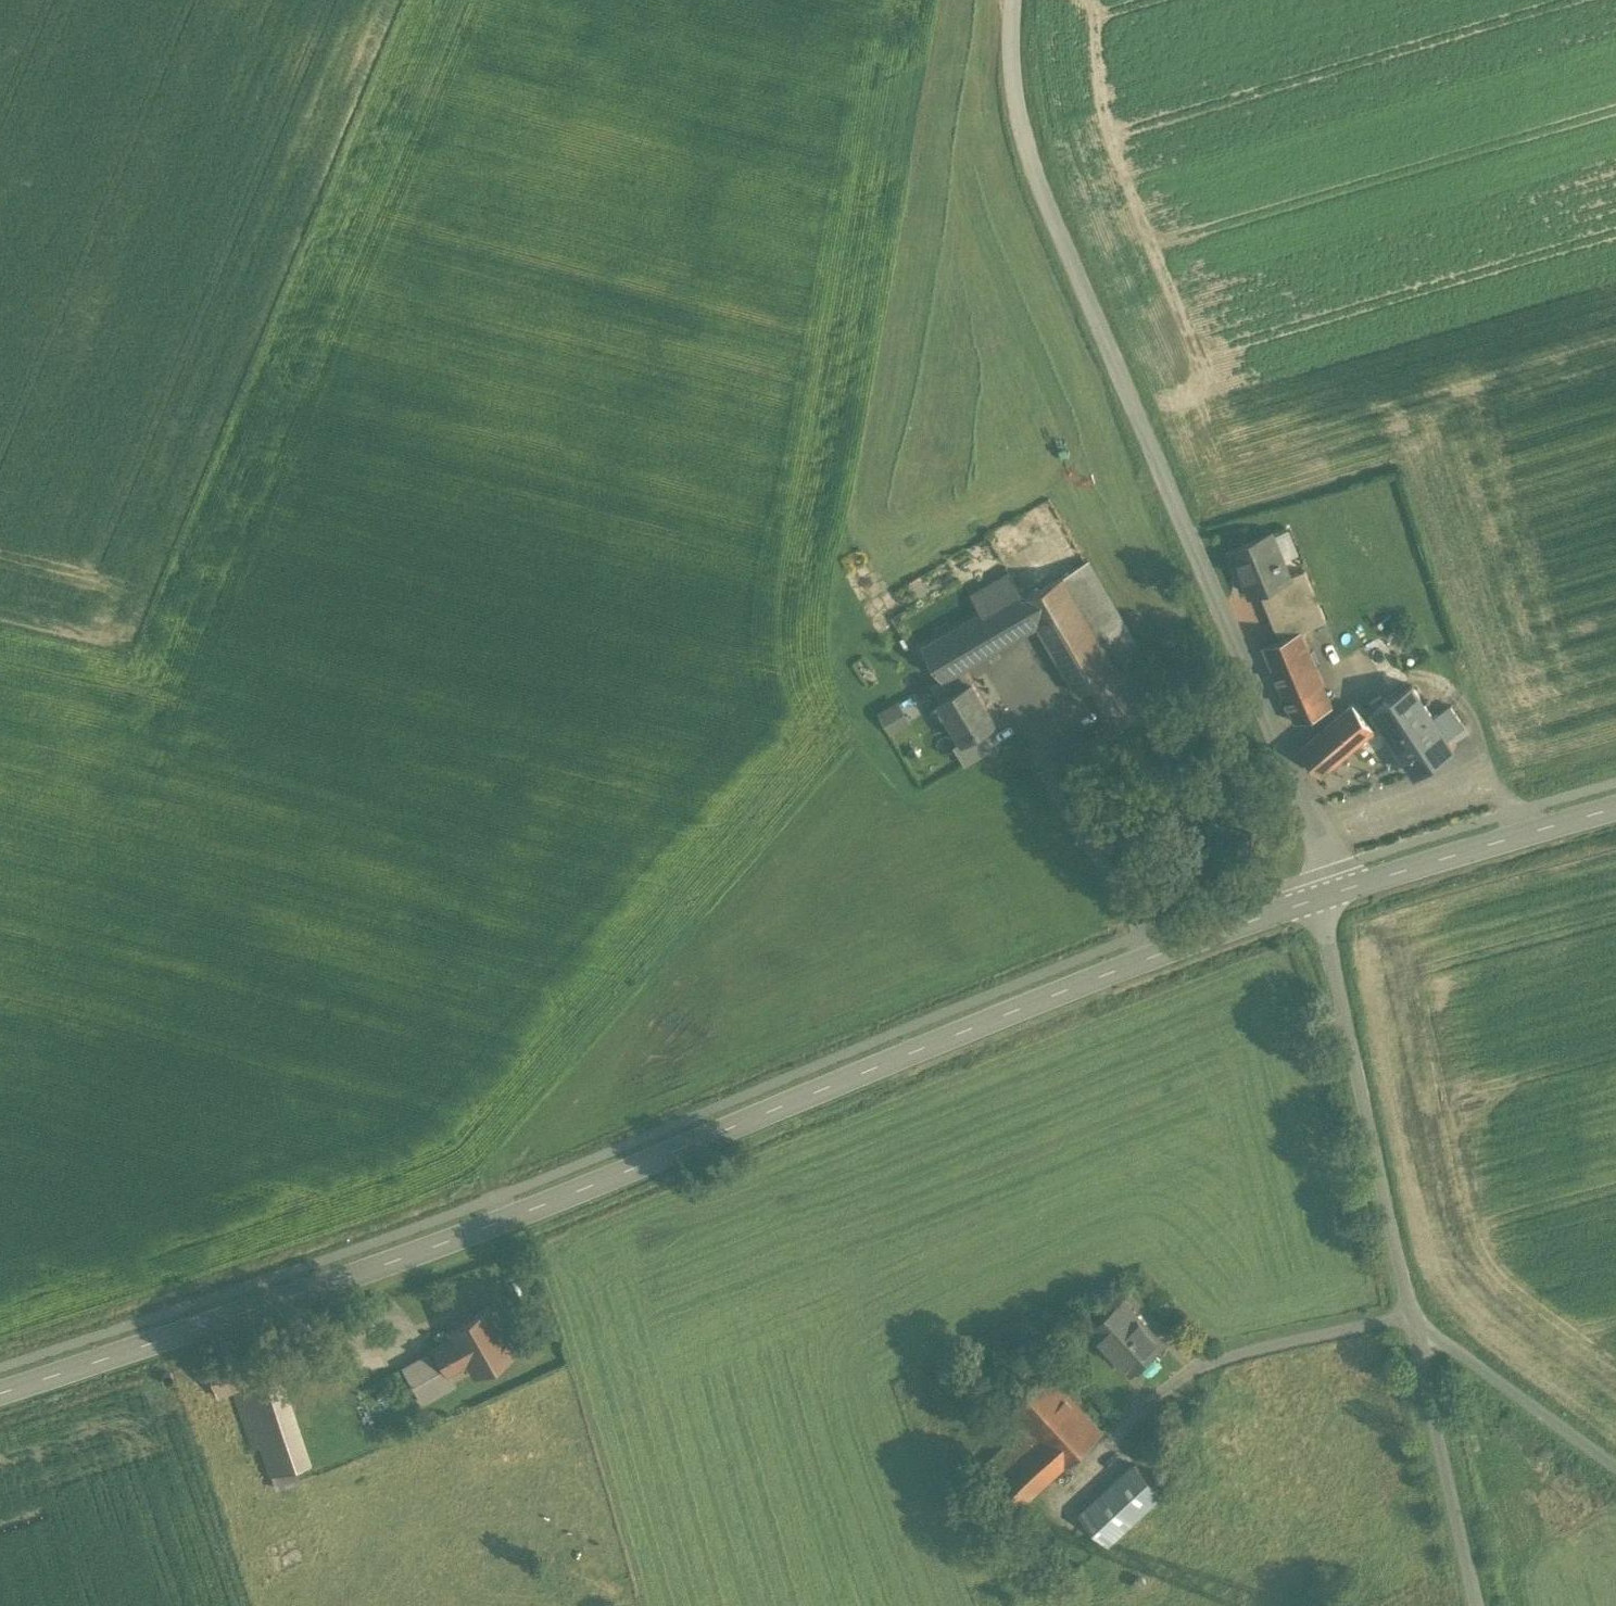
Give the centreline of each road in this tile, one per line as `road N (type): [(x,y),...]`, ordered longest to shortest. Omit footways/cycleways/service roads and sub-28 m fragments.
road 1 (tertiary): [(1320,893),(1169,946),(501,1220),(0,1391)]
road 2 (unclassified): [(1016,0),(1027,114),(1043,165),(1294,802),(1320,893)]
road 3 (unclassified): [(1320,893),(1424,1316)]
road 4 (tertiary): [(1615,806),(1320,893)]
road 5 (unclassified): [(1424,1316),(1496,1605)]
road 6 (unclassified): [(1424,1316),(1615,1450)]

